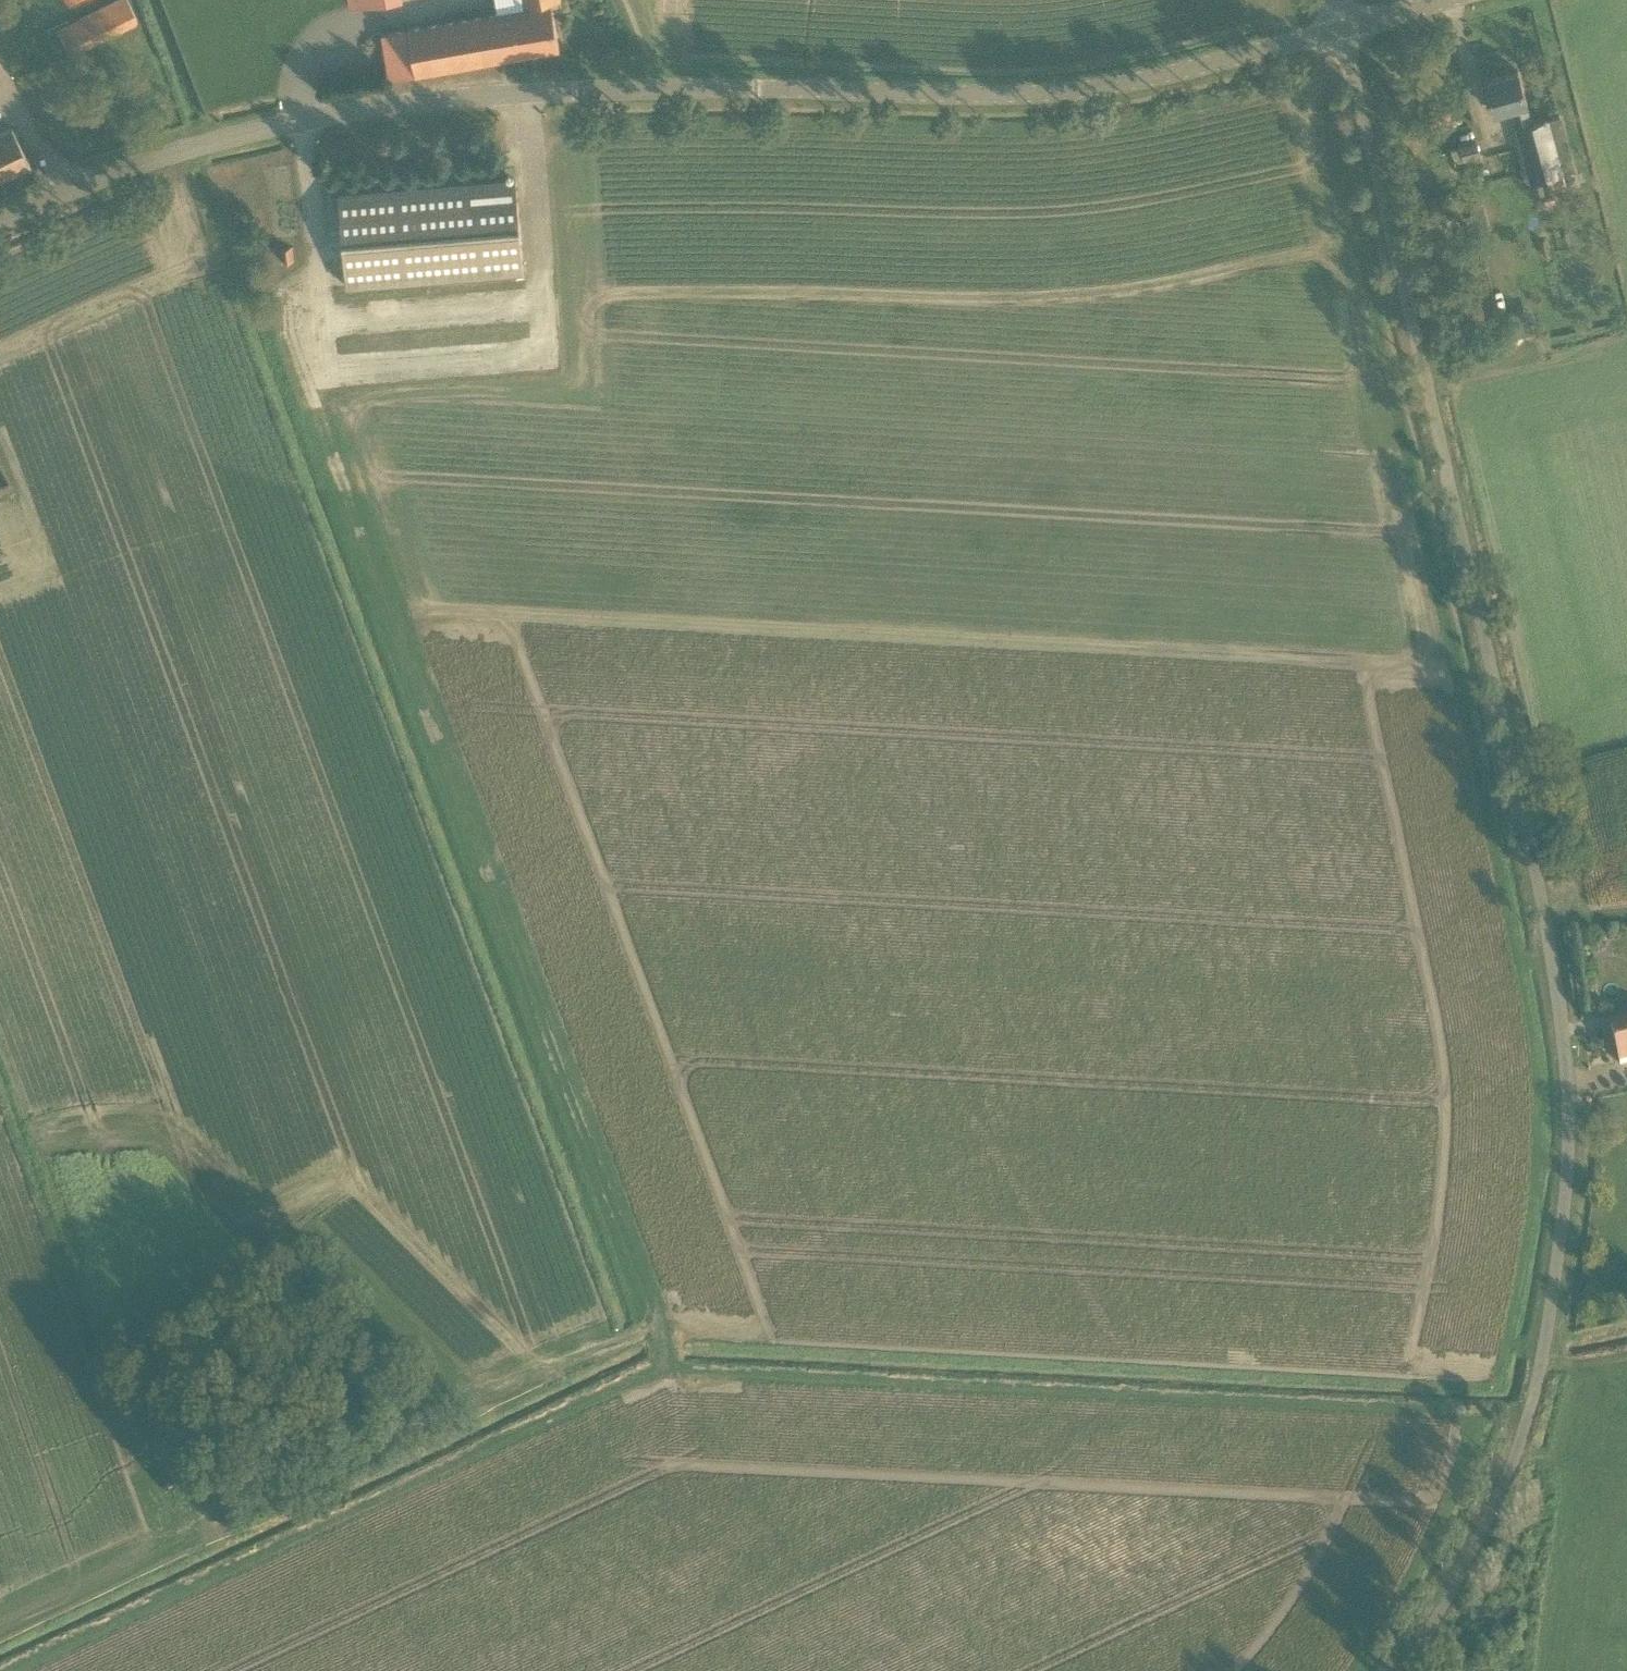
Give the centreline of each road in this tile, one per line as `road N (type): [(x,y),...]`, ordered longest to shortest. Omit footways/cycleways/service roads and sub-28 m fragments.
road 1 (unclassified): [(1400,1670),(1425,1631),(1521,1394),(1542,1321),(1565,1132),(1555,943),(1341,28)]
road 2 (tertiary): [(0,227),(145,160),(392,103),(573,90),(1085,88),(1341,28)]

